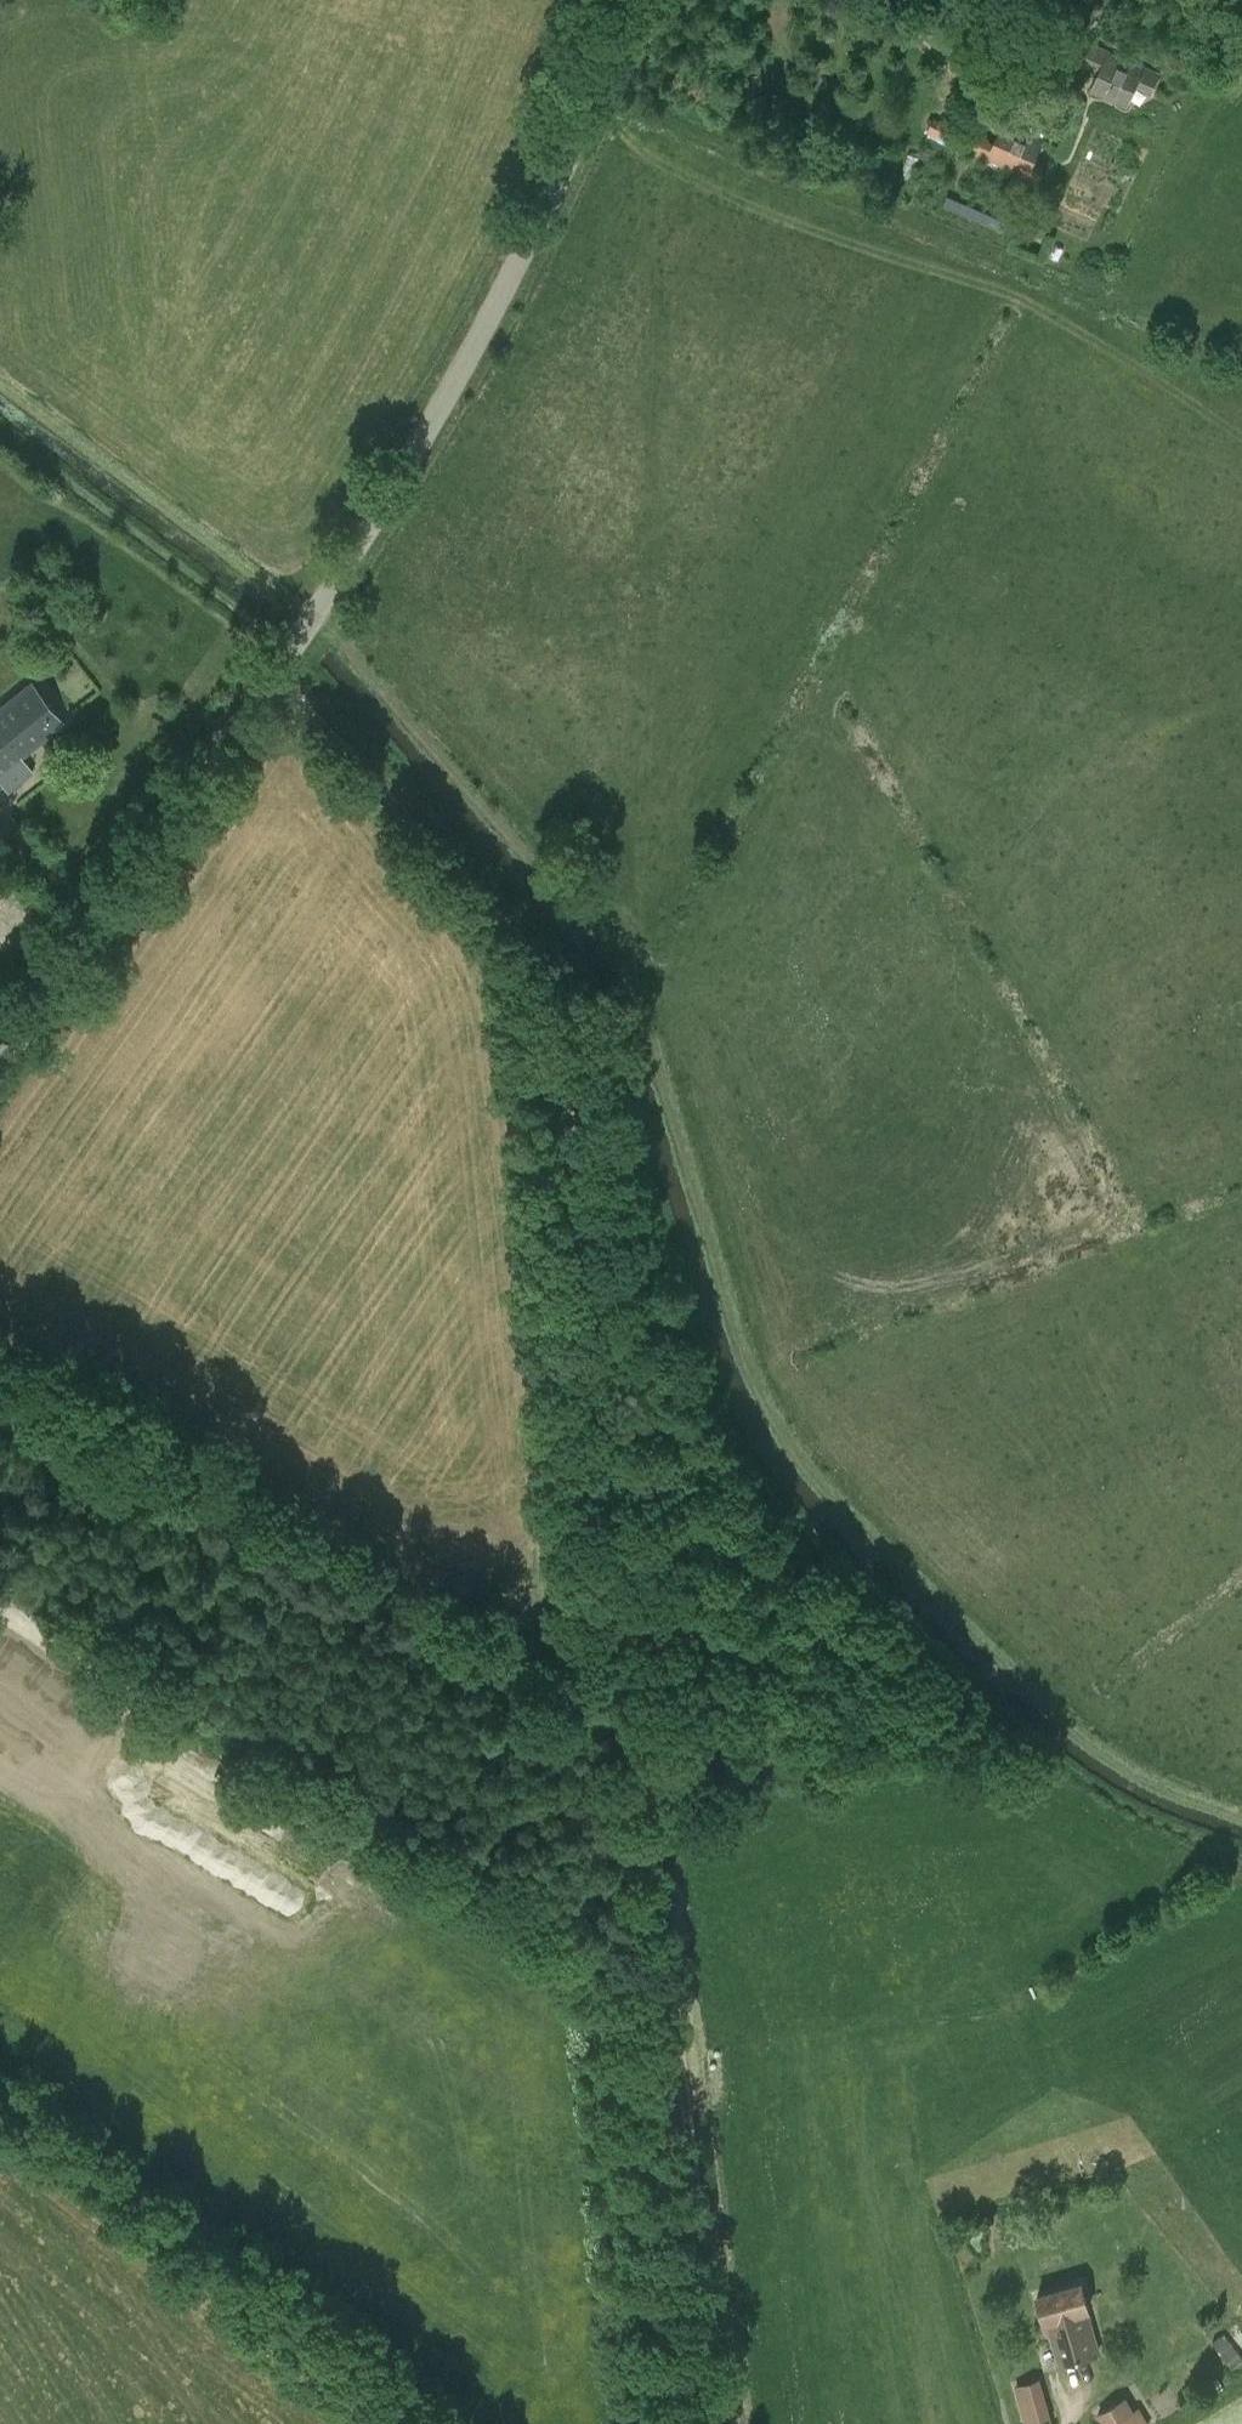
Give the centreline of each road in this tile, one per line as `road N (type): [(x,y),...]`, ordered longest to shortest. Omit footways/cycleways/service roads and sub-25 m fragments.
road 1 (track): [(281,677),(520,942),(546,983),(556,1021),(722,2423)]
road 2 (unclassified): [(313,613),(460,372),(644,0)]
road 3 (track): [(601,92),(1109,300)]
road 4 (unclassified): [(0,1081),(281,677)]

